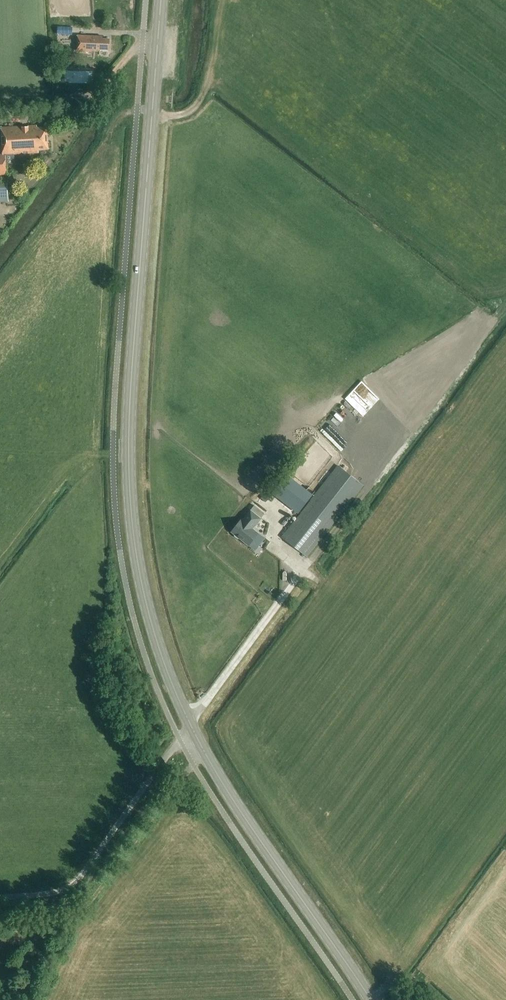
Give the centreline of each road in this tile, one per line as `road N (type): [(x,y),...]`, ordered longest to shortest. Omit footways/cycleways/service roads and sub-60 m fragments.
road 1 (secondary): [(188,724),(151,622),(130,487),(161,0)]
road 2 (secondary): [(371,999),(188,724)]
road 3 (unclassified): [(0,901),(60,897),(188,724)]
road 4 (track): [(158,38),(143,37),(84,105),(52,120)]

